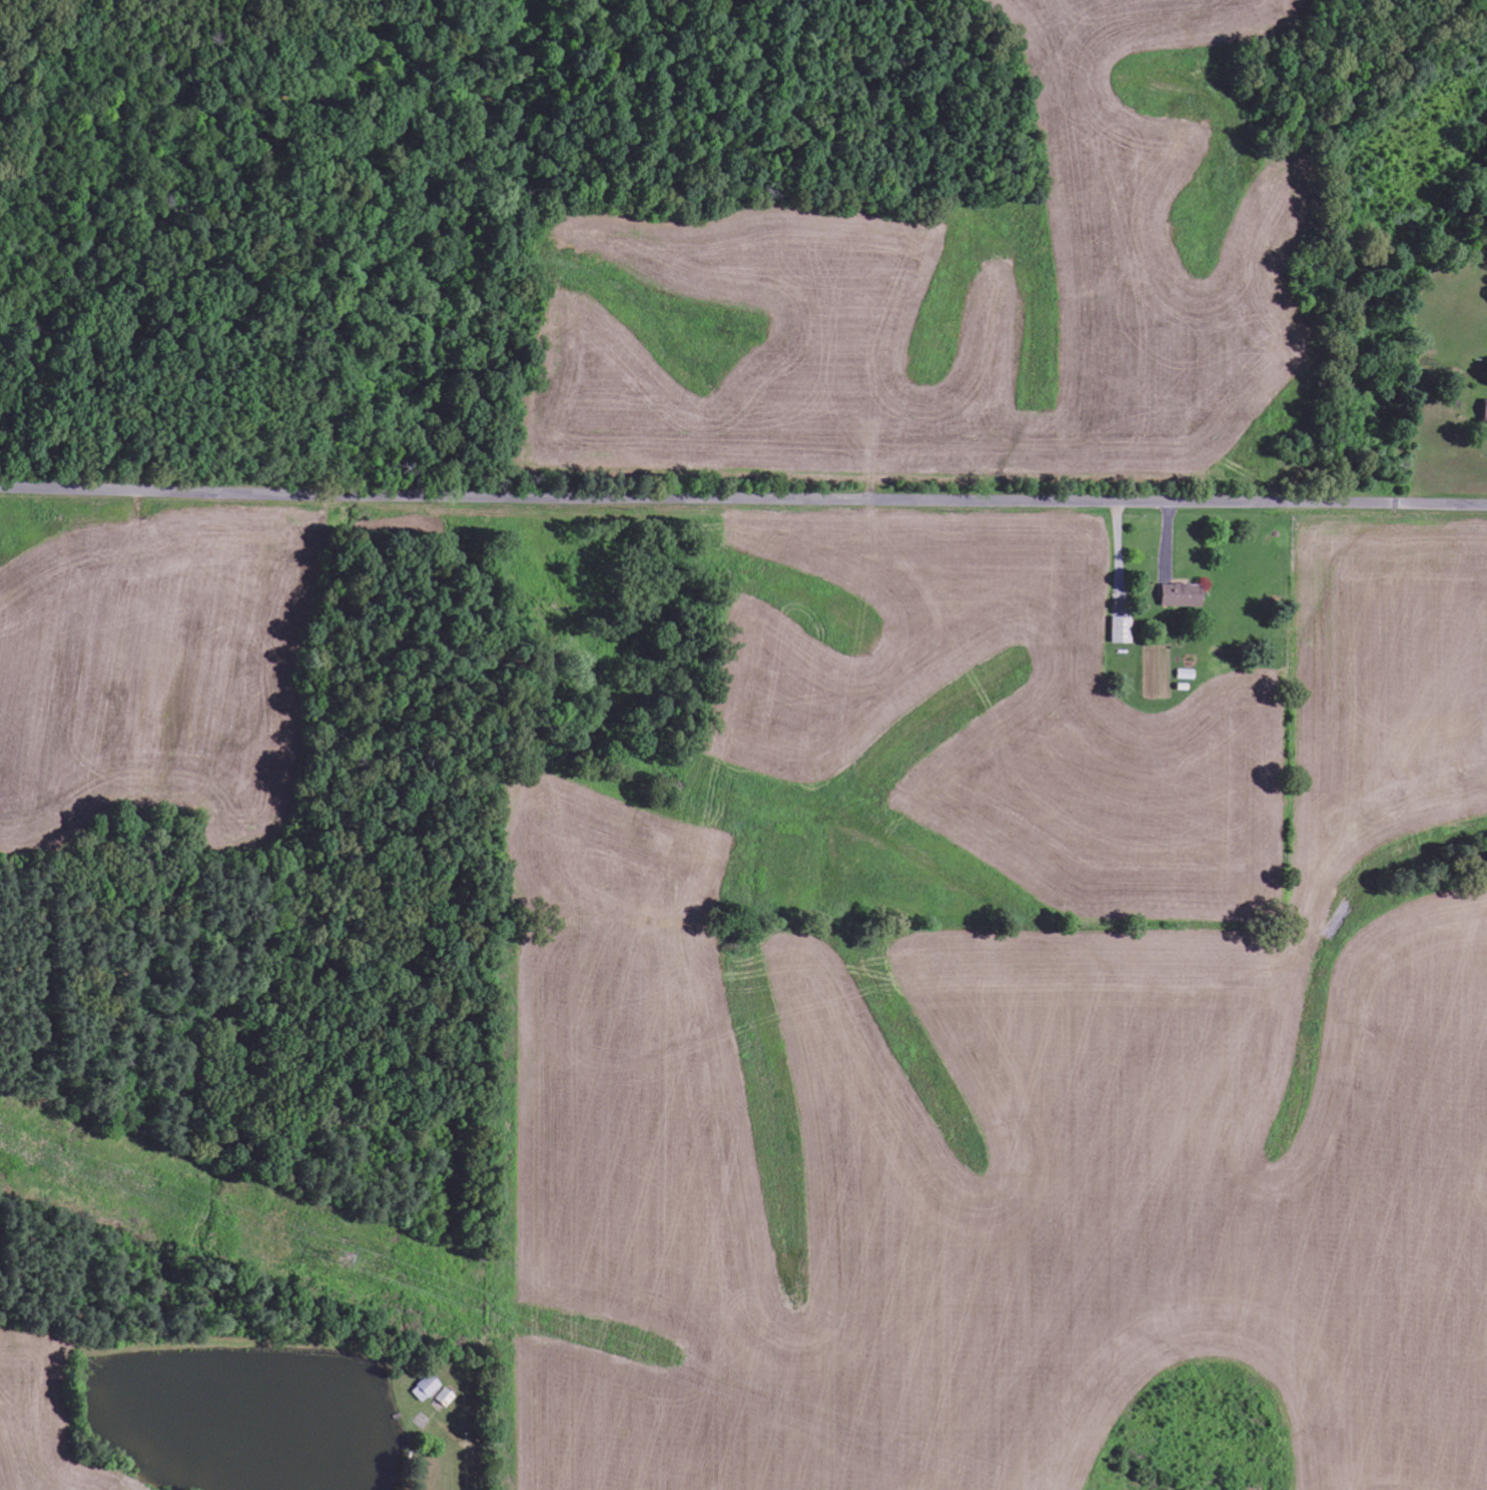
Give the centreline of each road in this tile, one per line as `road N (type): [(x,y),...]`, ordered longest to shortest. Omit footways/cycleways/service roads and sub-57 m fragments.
road 1 (residential): [(1486,504),(0,491)]

